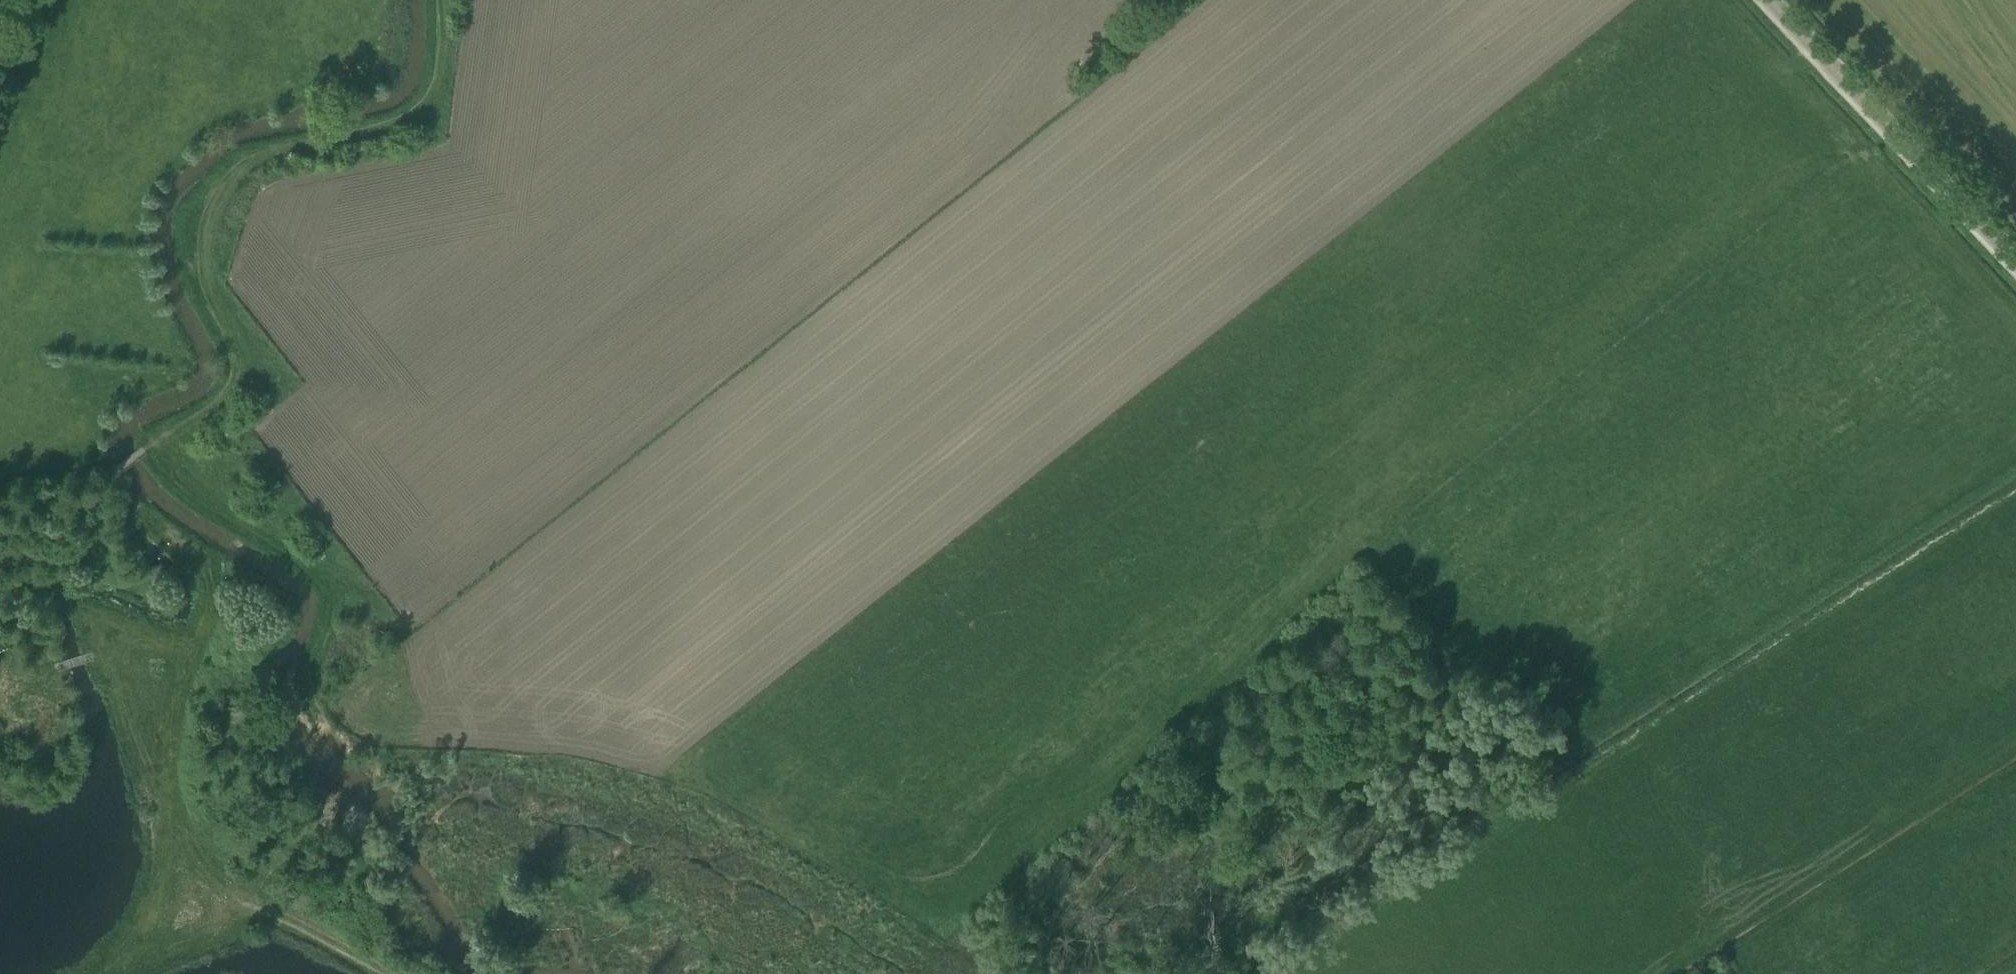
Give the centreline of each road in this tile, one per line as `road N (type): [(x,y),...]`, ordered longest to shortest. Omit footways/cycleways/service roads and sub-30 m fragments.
road 1 (track): [(141,450),(223,396),(235,380),(186,241),(203,200),(241,159),(407,119),(429,101),(442,66),(442,0)]
road 2 (unclassified): [(2015,272),(1756,0)]
road 3 (track): [(0,568),(92,548),(112,472)]

